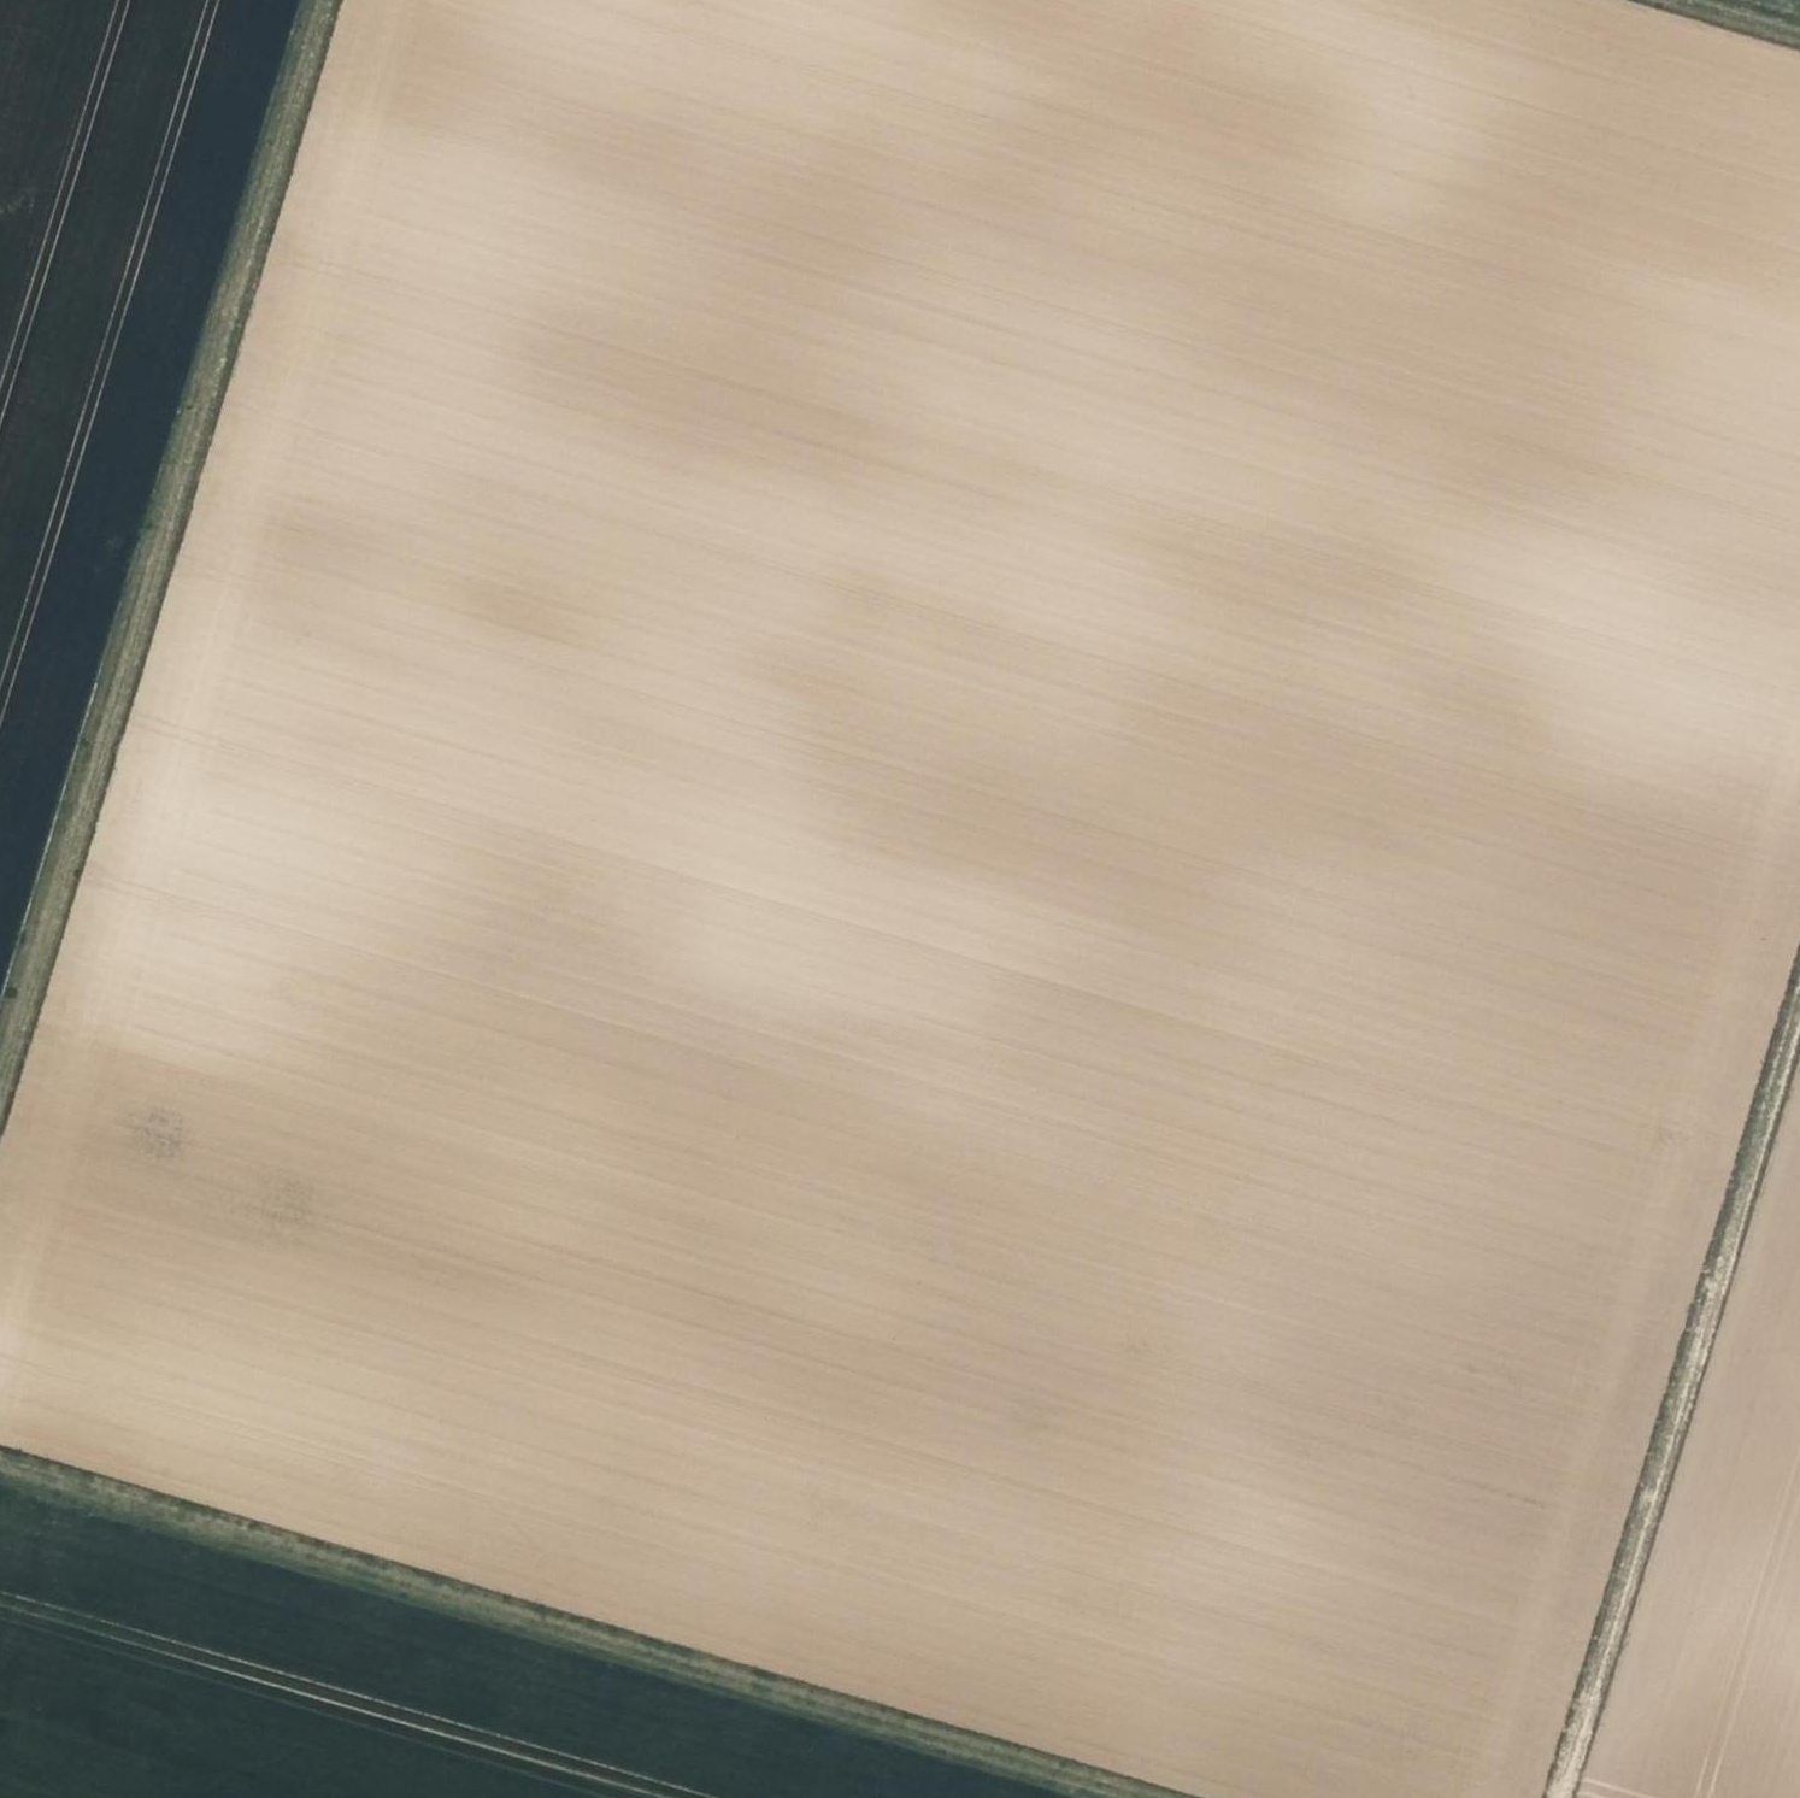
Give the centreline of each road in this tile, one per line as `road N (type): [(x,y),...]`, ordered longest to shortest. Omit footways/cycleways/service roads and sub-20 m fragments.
road 1 (track): [(0,1466),(1164,1797)]
road 2 (track): [(318,0),(0,1071)]
road 3 (track): [(1563,1797),(1799,1009)]

